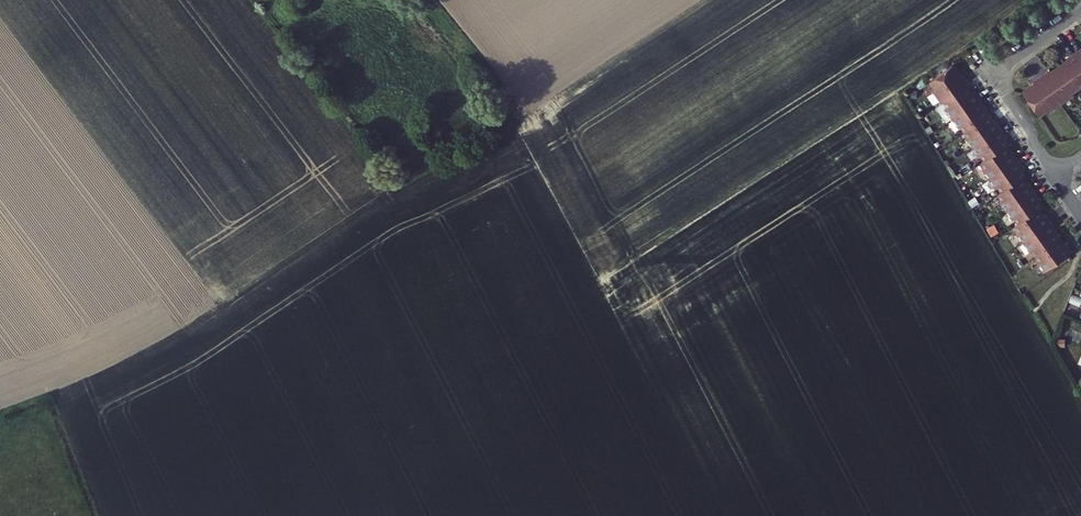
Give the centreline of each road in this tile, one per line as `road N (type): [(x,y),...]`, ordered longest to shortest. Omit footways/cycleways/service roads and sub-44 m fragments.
road 1 (residential): [(1080,12),(1014,61),(1001,83),(1056,172)]

